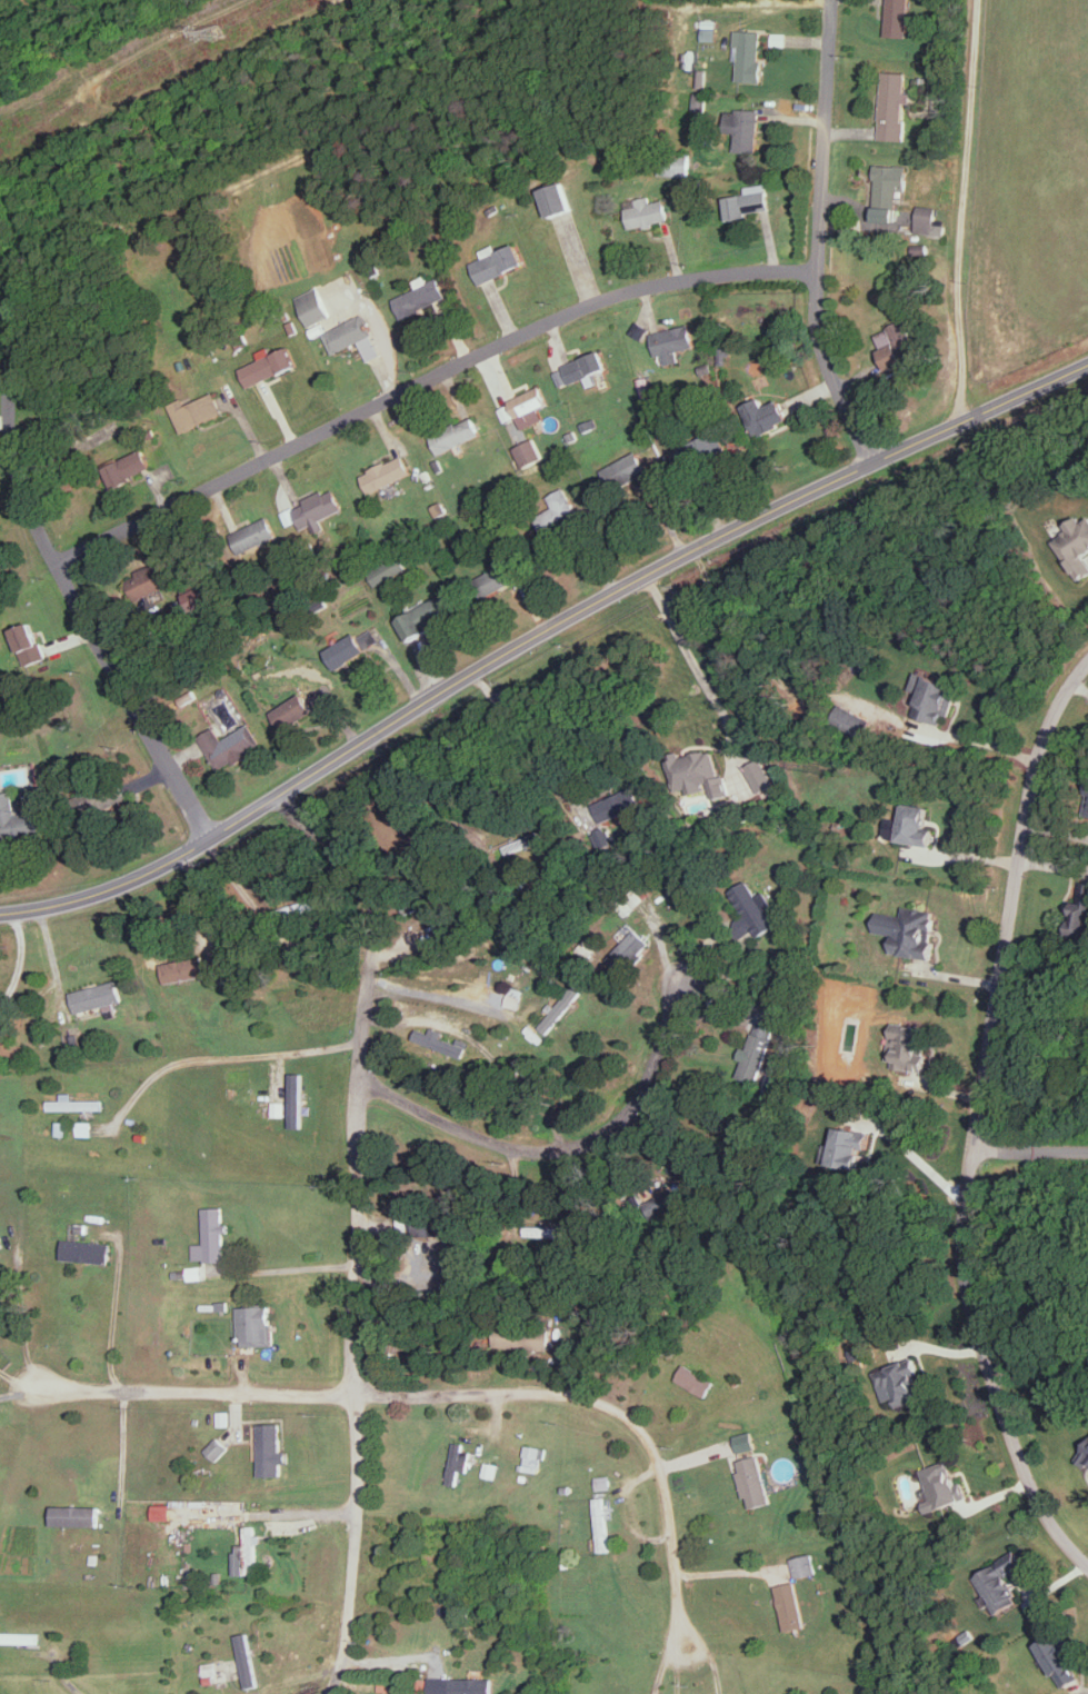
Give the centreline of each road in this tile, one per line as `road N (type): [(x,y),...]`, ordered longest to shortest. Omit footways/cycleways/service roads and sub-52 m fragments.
road 1 (residential): [(1087,1564),(1060,1536),(1002,1414),(970,1312),(964,1258),(1027,803),(1045,734),(1087,660)]
road 2 (residential): [(792,502),(515,651),(133,878),(0,915)]
road 3 (residential): [(53,562),(425,378),(635,288),(713,273),(816,270)]
road 4 (residential): [(355,1391),(355,1122),(373,905),(351,865),(278,794)]
road 5 (residential): [(208,839),(18,486),(7,424),(11,309)]
road 6 (residential): [(683,1641),(663,1483),(653,1449),(632,1425),(573,1395),(355,1391)]
road 7 (residential): [(872,462),(826,367),(813,319),(830,0)]
road 8 (residential): [(357,1084),(513,1150),(597,1140),(629,1118),(688,973)]
road 9 (residential): [(1087,365),(792,502)]
road 10 (residential): [(355,1391),(33,1388)]
road 11 (residential): [(323,1693),(346,1645),(358,1476),(355,1391)]

